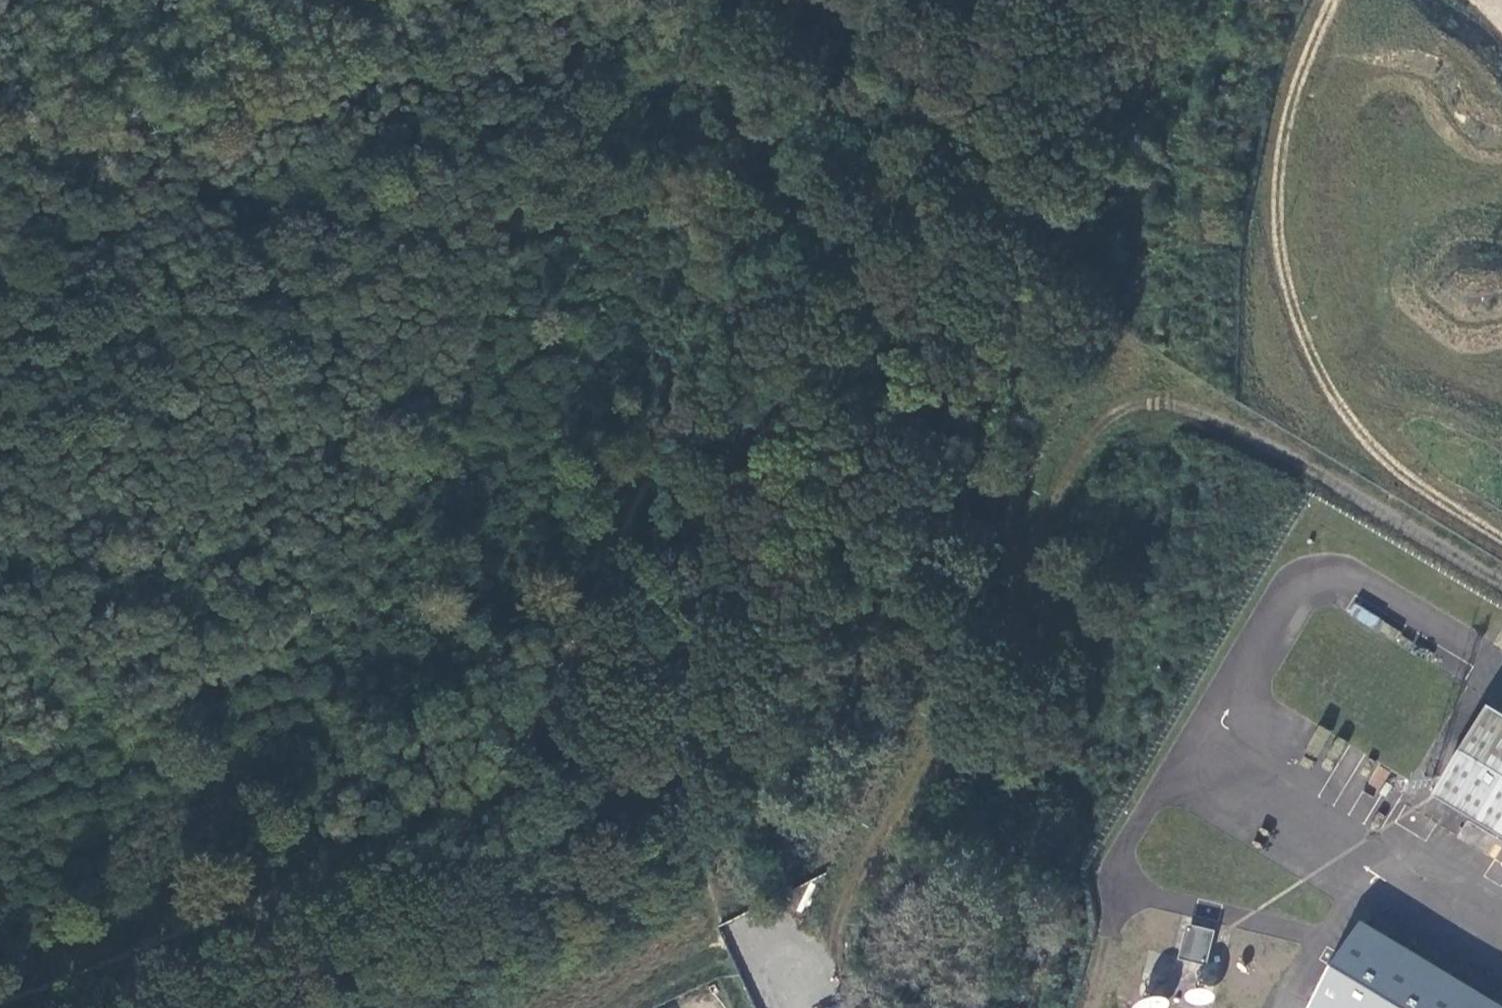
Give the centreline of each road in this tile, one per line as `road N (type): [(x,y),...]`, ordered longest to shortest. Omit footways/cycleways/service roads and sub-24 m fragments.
road 1 (track): [(849,1007),(833,950),(841,916),(1077,461),(1121,413),(1211,376)]
road 2 (track): [(1338,0),(1298,87),(1278,154),(1278,217),(1297,313),(1311,357),(1367,443),(1394,470),(1501,538)]

